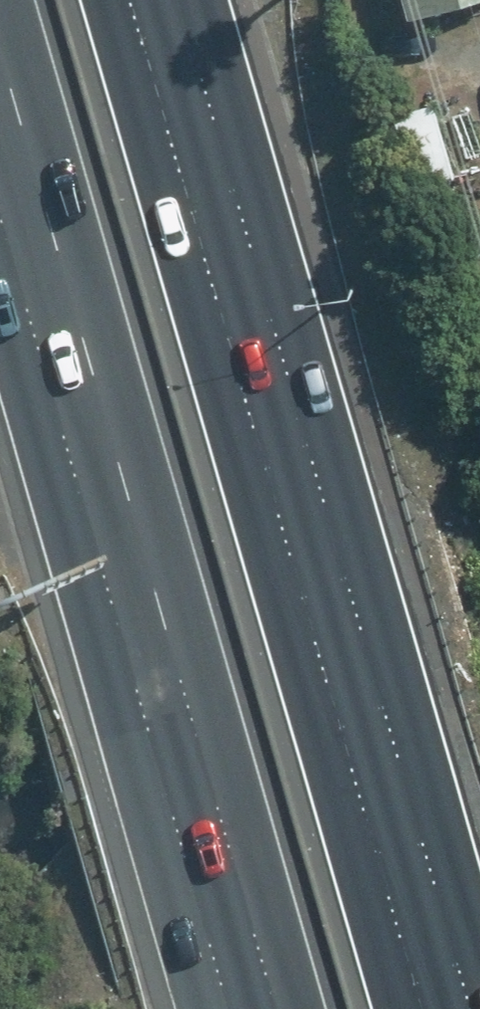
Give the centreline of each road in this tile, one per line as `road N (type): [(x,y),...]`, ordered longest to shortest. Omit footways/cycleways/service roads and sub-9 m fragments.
road 1 (motorway): [(131,0),(423,1008)]
road 2 (motorway): [(276,1008),(0,55)]

